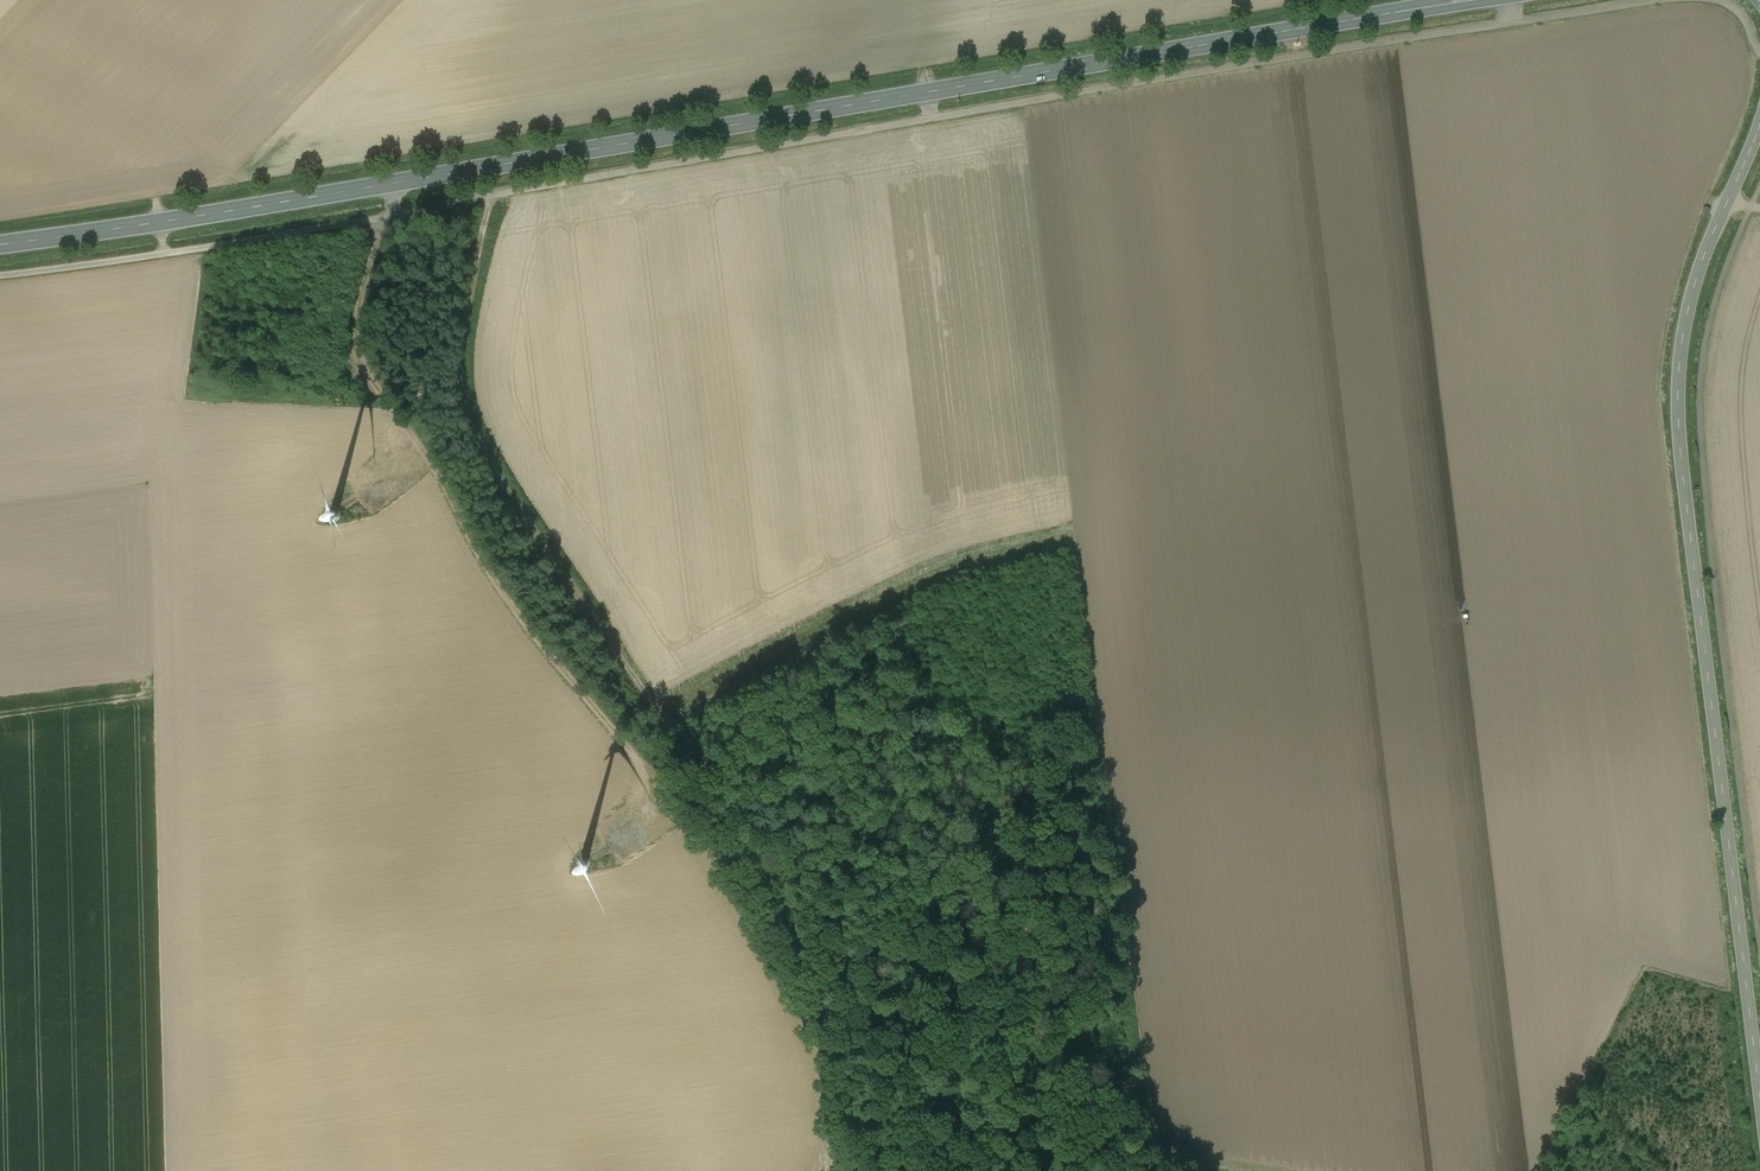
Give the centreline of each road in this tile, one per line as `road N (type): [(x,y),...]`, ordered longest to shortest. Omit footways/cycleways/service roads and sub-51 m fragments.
road 1 (primary): [(1473,0),(0,244)]
road 2 (secondary): [(1759,1094),(1678,396),(1700,266),(1759,124)]

